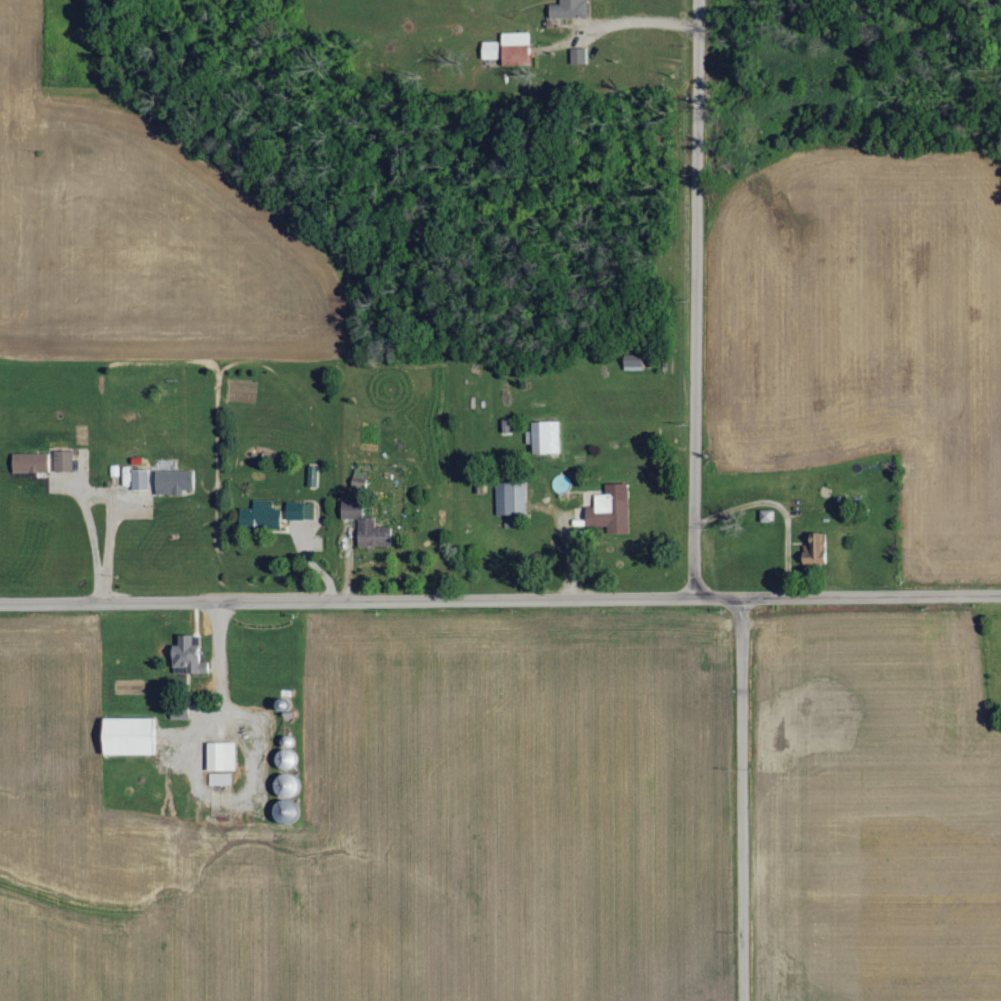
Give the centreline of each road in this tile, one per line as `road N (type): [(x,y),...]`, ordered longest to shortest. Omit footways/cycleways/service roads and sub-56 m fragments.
road 1 (tertiary): [(0,603),(1000,593)]
road 2 (residential): [(698,597),(700,0)]
road 3 (residential): [(744,1000),(742,595)]

